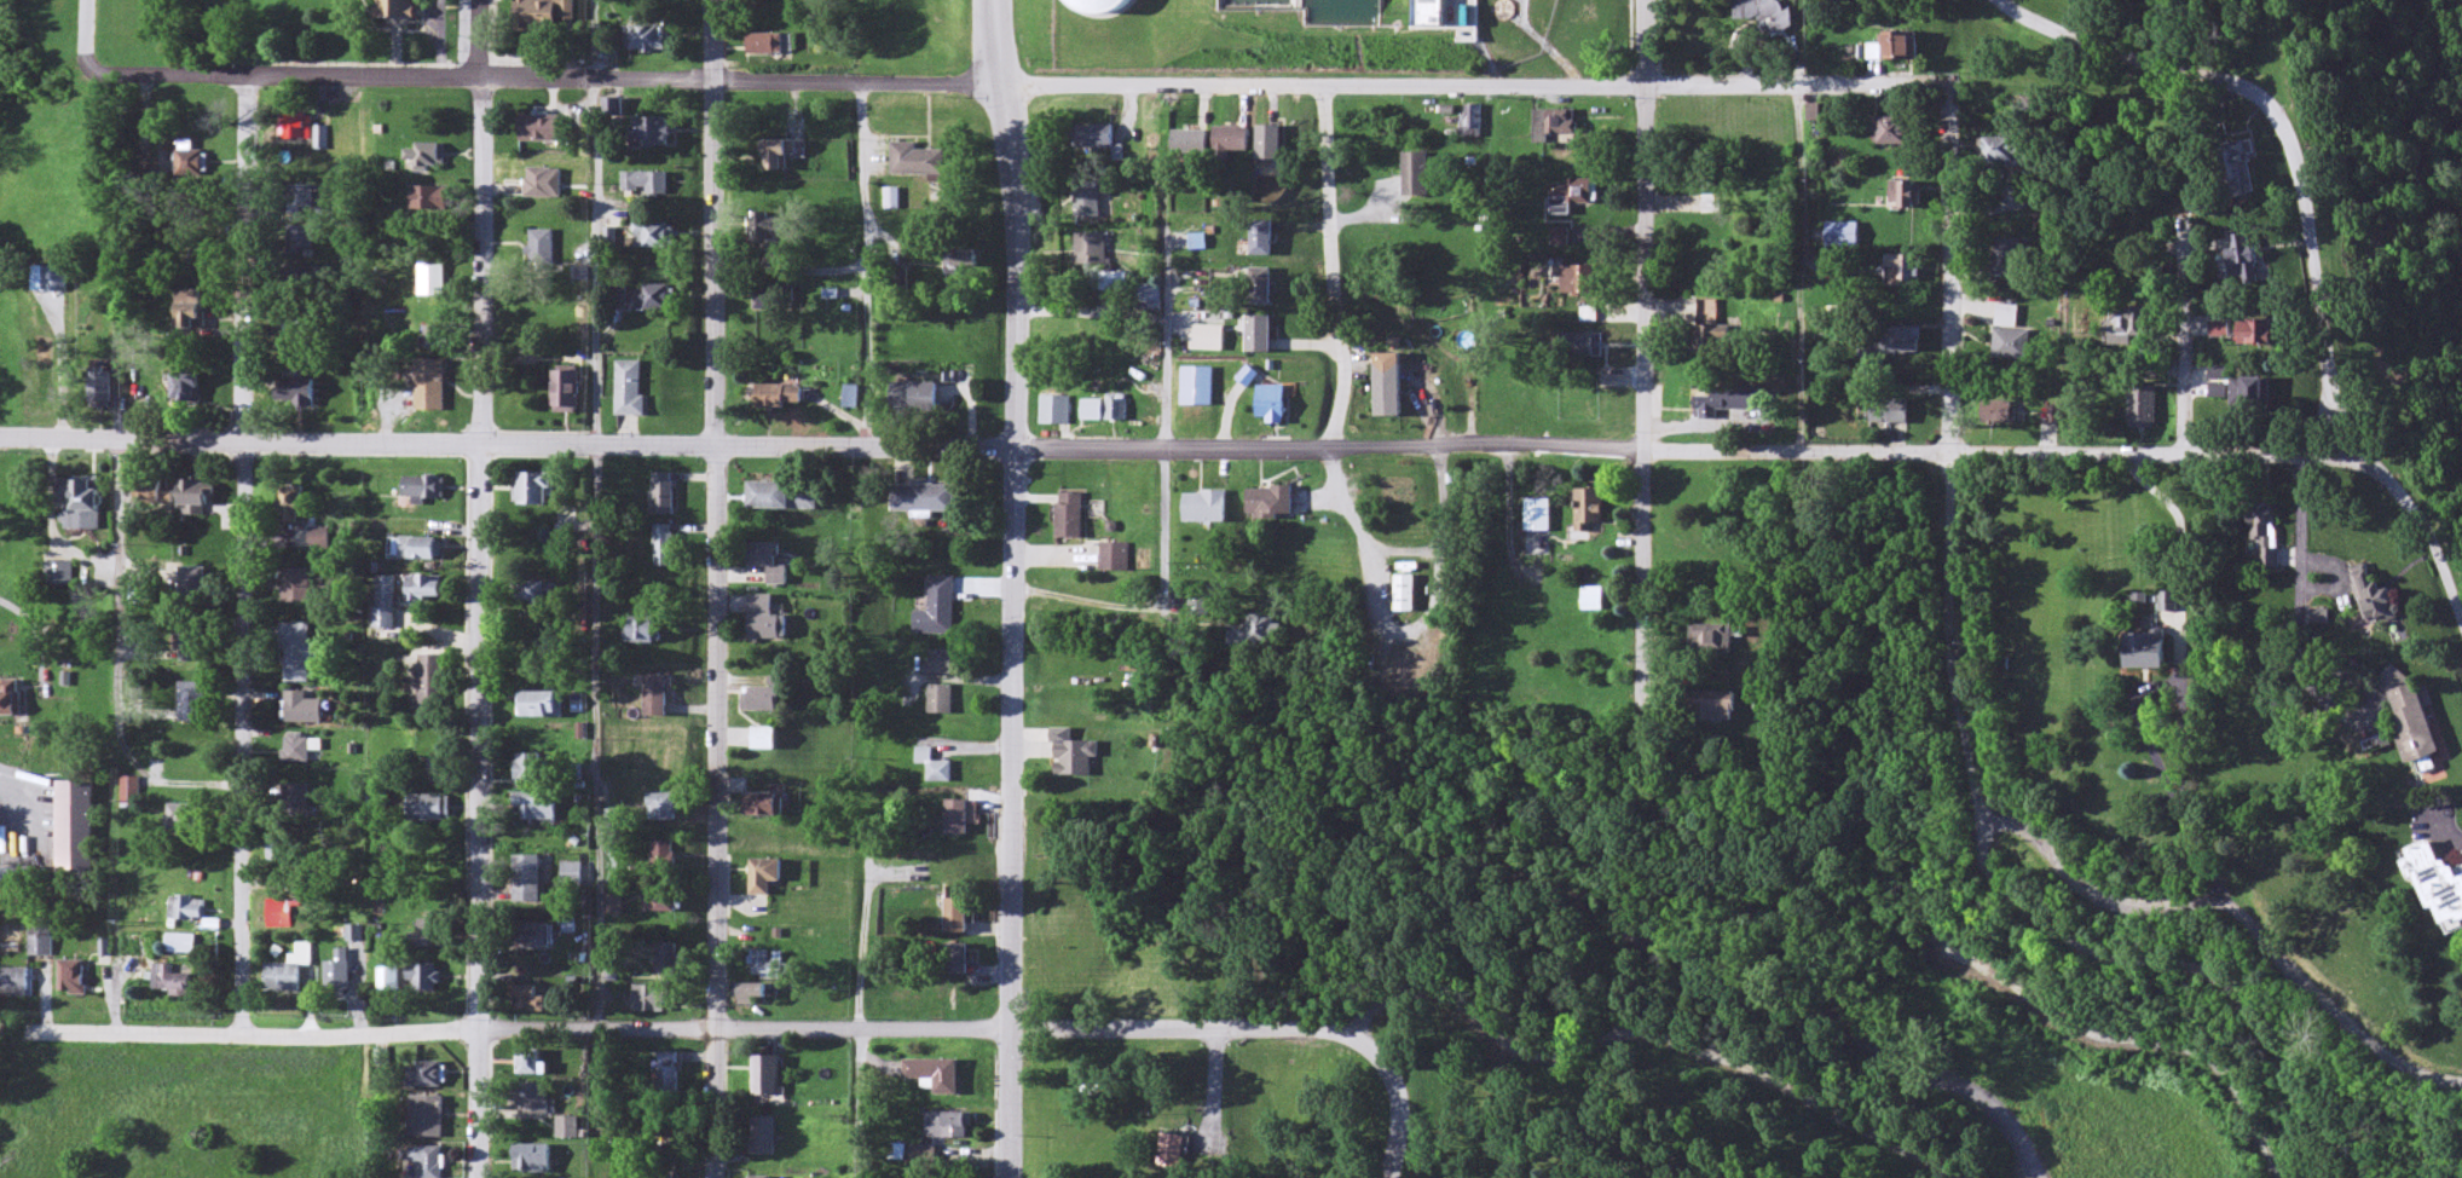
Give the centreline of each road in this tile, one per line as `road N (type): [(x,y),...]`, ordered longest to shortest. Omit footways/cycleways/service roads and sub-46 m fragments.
road 1 (residential): [(1955,88),(1322,91),(93,73)]
road 2 (residential): [(2382,470),(2298,458),(1013,449)]
road 3 (residential): [(714,1177),(716,0)]
road 4 (residential): [(481,1177),(483,0)]
road 5 (tertiary): [(1013,449),(0,438)]
road 6 (residential): [(1011,1028),(10,1032)]
road 7 (residential): [(241,1035),(245,76)]
road 8 (secondary): [(1012,851),(1013,207),(993,59),(994,0)]
road 9 (residential): [(2461,597),(2428,519),(2348,437),(2334,395),(2307,174),(2289,126),(2248,91),(2071,39),(1997,0)]
road 10 (residential): [(1634,0),(1642,711)]
road 11 (residential): [(1959,1177),(1674,1041),(1608,1044),(1547,1058),(1519,1050),(1451,993),(1417,989),(1395,999),(1360,1035)]
road 12 (residential): [(2461,1089),(2391,1061),(2229,914),(2100,900),(2023,830),(1984,824)]
road 13 (residential): [(2367,1177),(2232,994),(2196,968),(2064,943),(1988,877),(1978,856),(1984,824)]
road 14 (residential): [(1322,91),(1346,392),(1333,452),(1339,481)]
road 15 (residential): [(1984,824),(1949,652),(1949,456)]
road 16 (residential): [(1949,456),(1955,88)]
road 17 (residential): [(1360,1035),(1011,1028)]
road 18 (secondary): [(1010,1177),(1012,851)]
road 19 (residential): [(2184,457),(2185,221)]
road 20 (residential): [(1392,1177),(1406,1116),(1402,1089),(1360,1035)]

